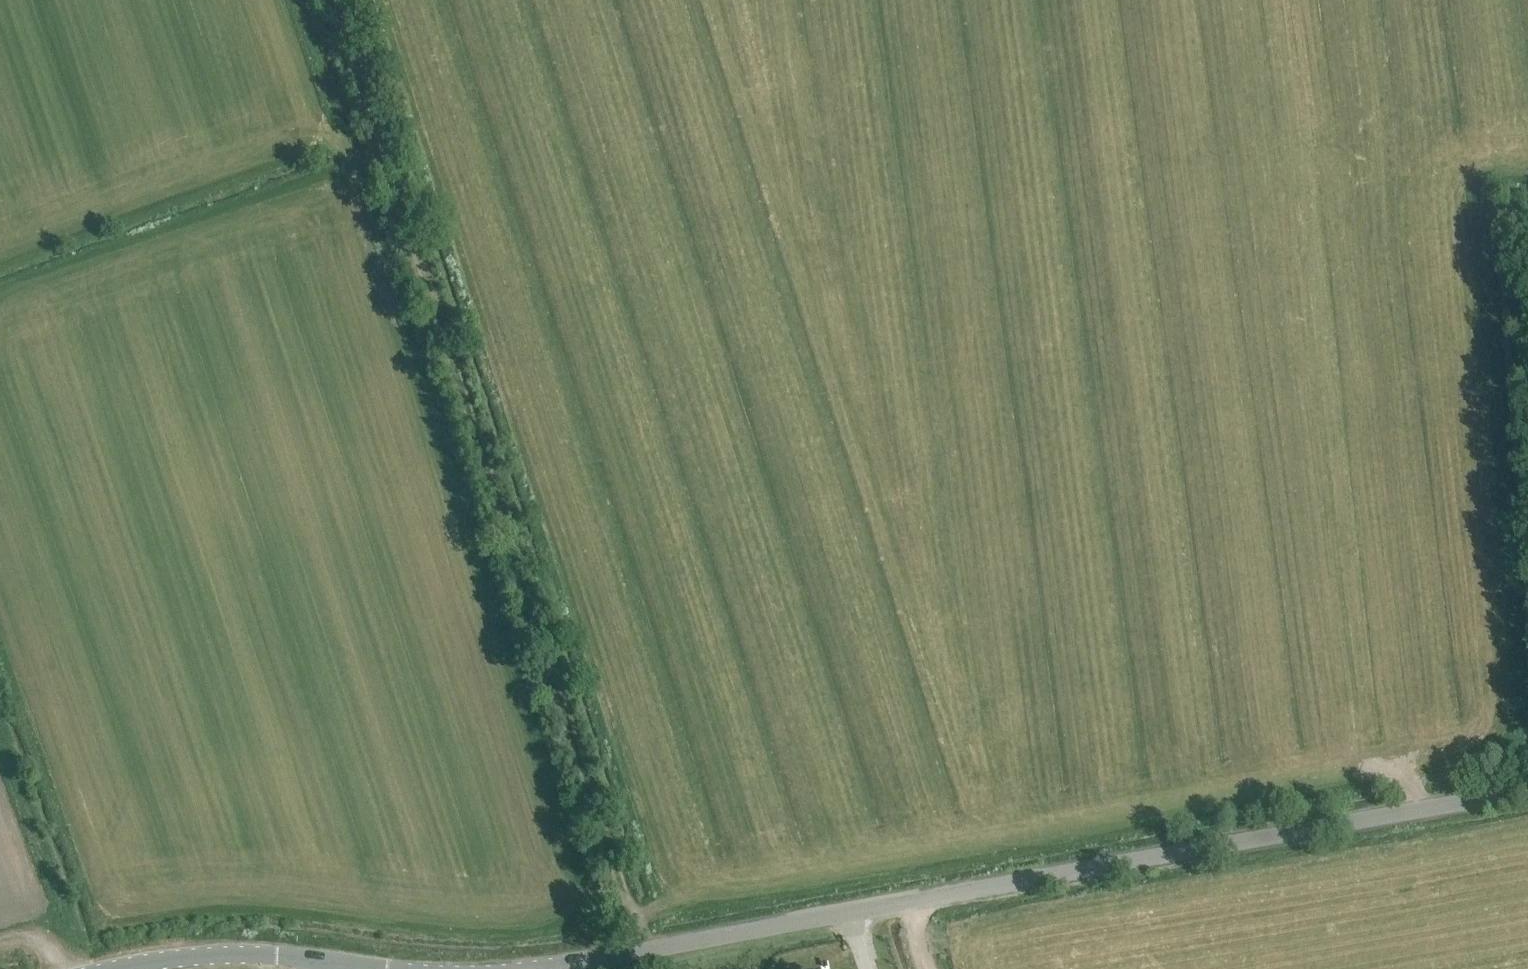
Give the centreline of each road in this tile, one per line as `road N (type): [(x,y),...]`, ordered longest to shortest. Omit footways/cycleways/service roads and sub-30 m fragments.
road 1 (unclassified): [(552,968),(1527,796)]
road 2 (unclassified): [(124,968),(234,954),(341,964)]

